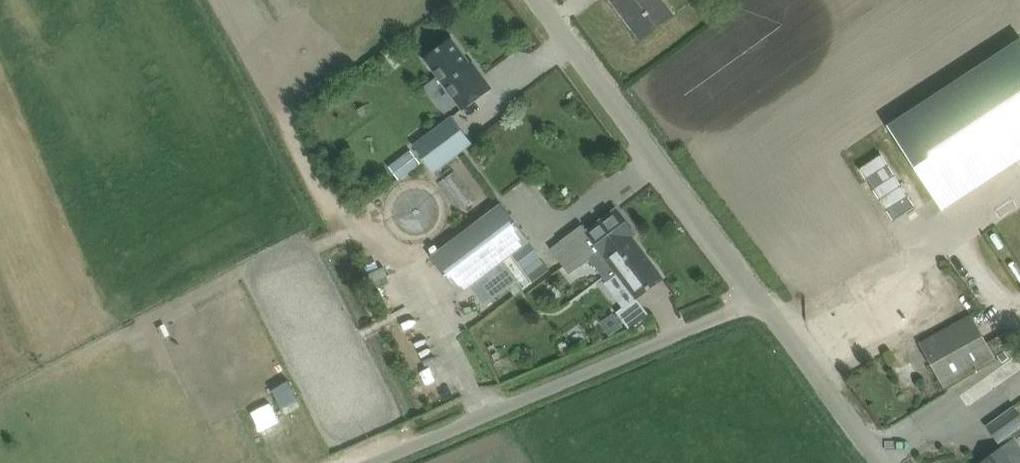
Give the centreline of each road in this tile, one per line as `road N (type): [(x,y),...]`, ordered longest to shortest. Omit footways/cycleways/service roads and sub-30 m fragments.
road 1 (unclassified): [(375,462),(756,300)]
road 2 (unclassified): [(756,300),(529,0)]
road 3 (unclassified): [(881,462),(756,300)]

